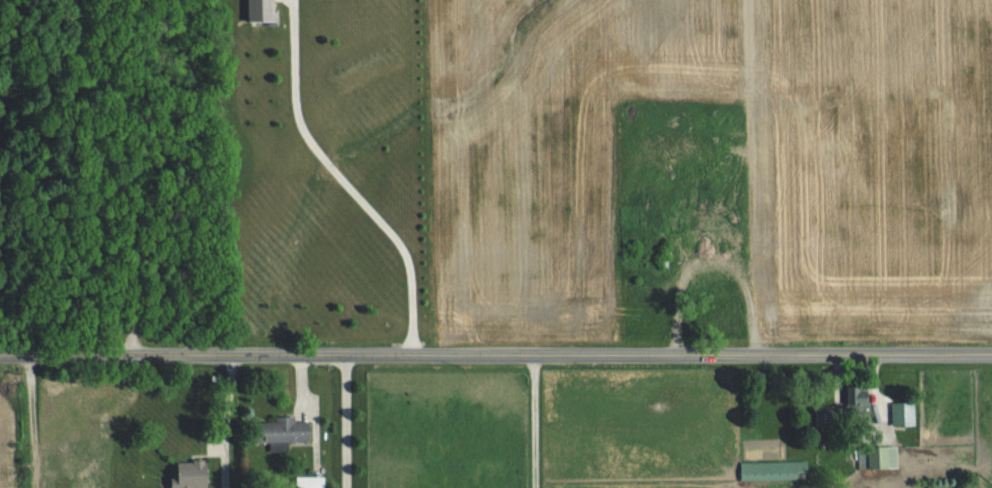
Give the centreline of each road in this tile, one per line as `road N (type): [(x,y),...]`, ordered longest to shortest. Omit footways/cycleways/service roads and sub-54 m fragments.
road 1 (tertiary): [(0,352),(991,352)]

